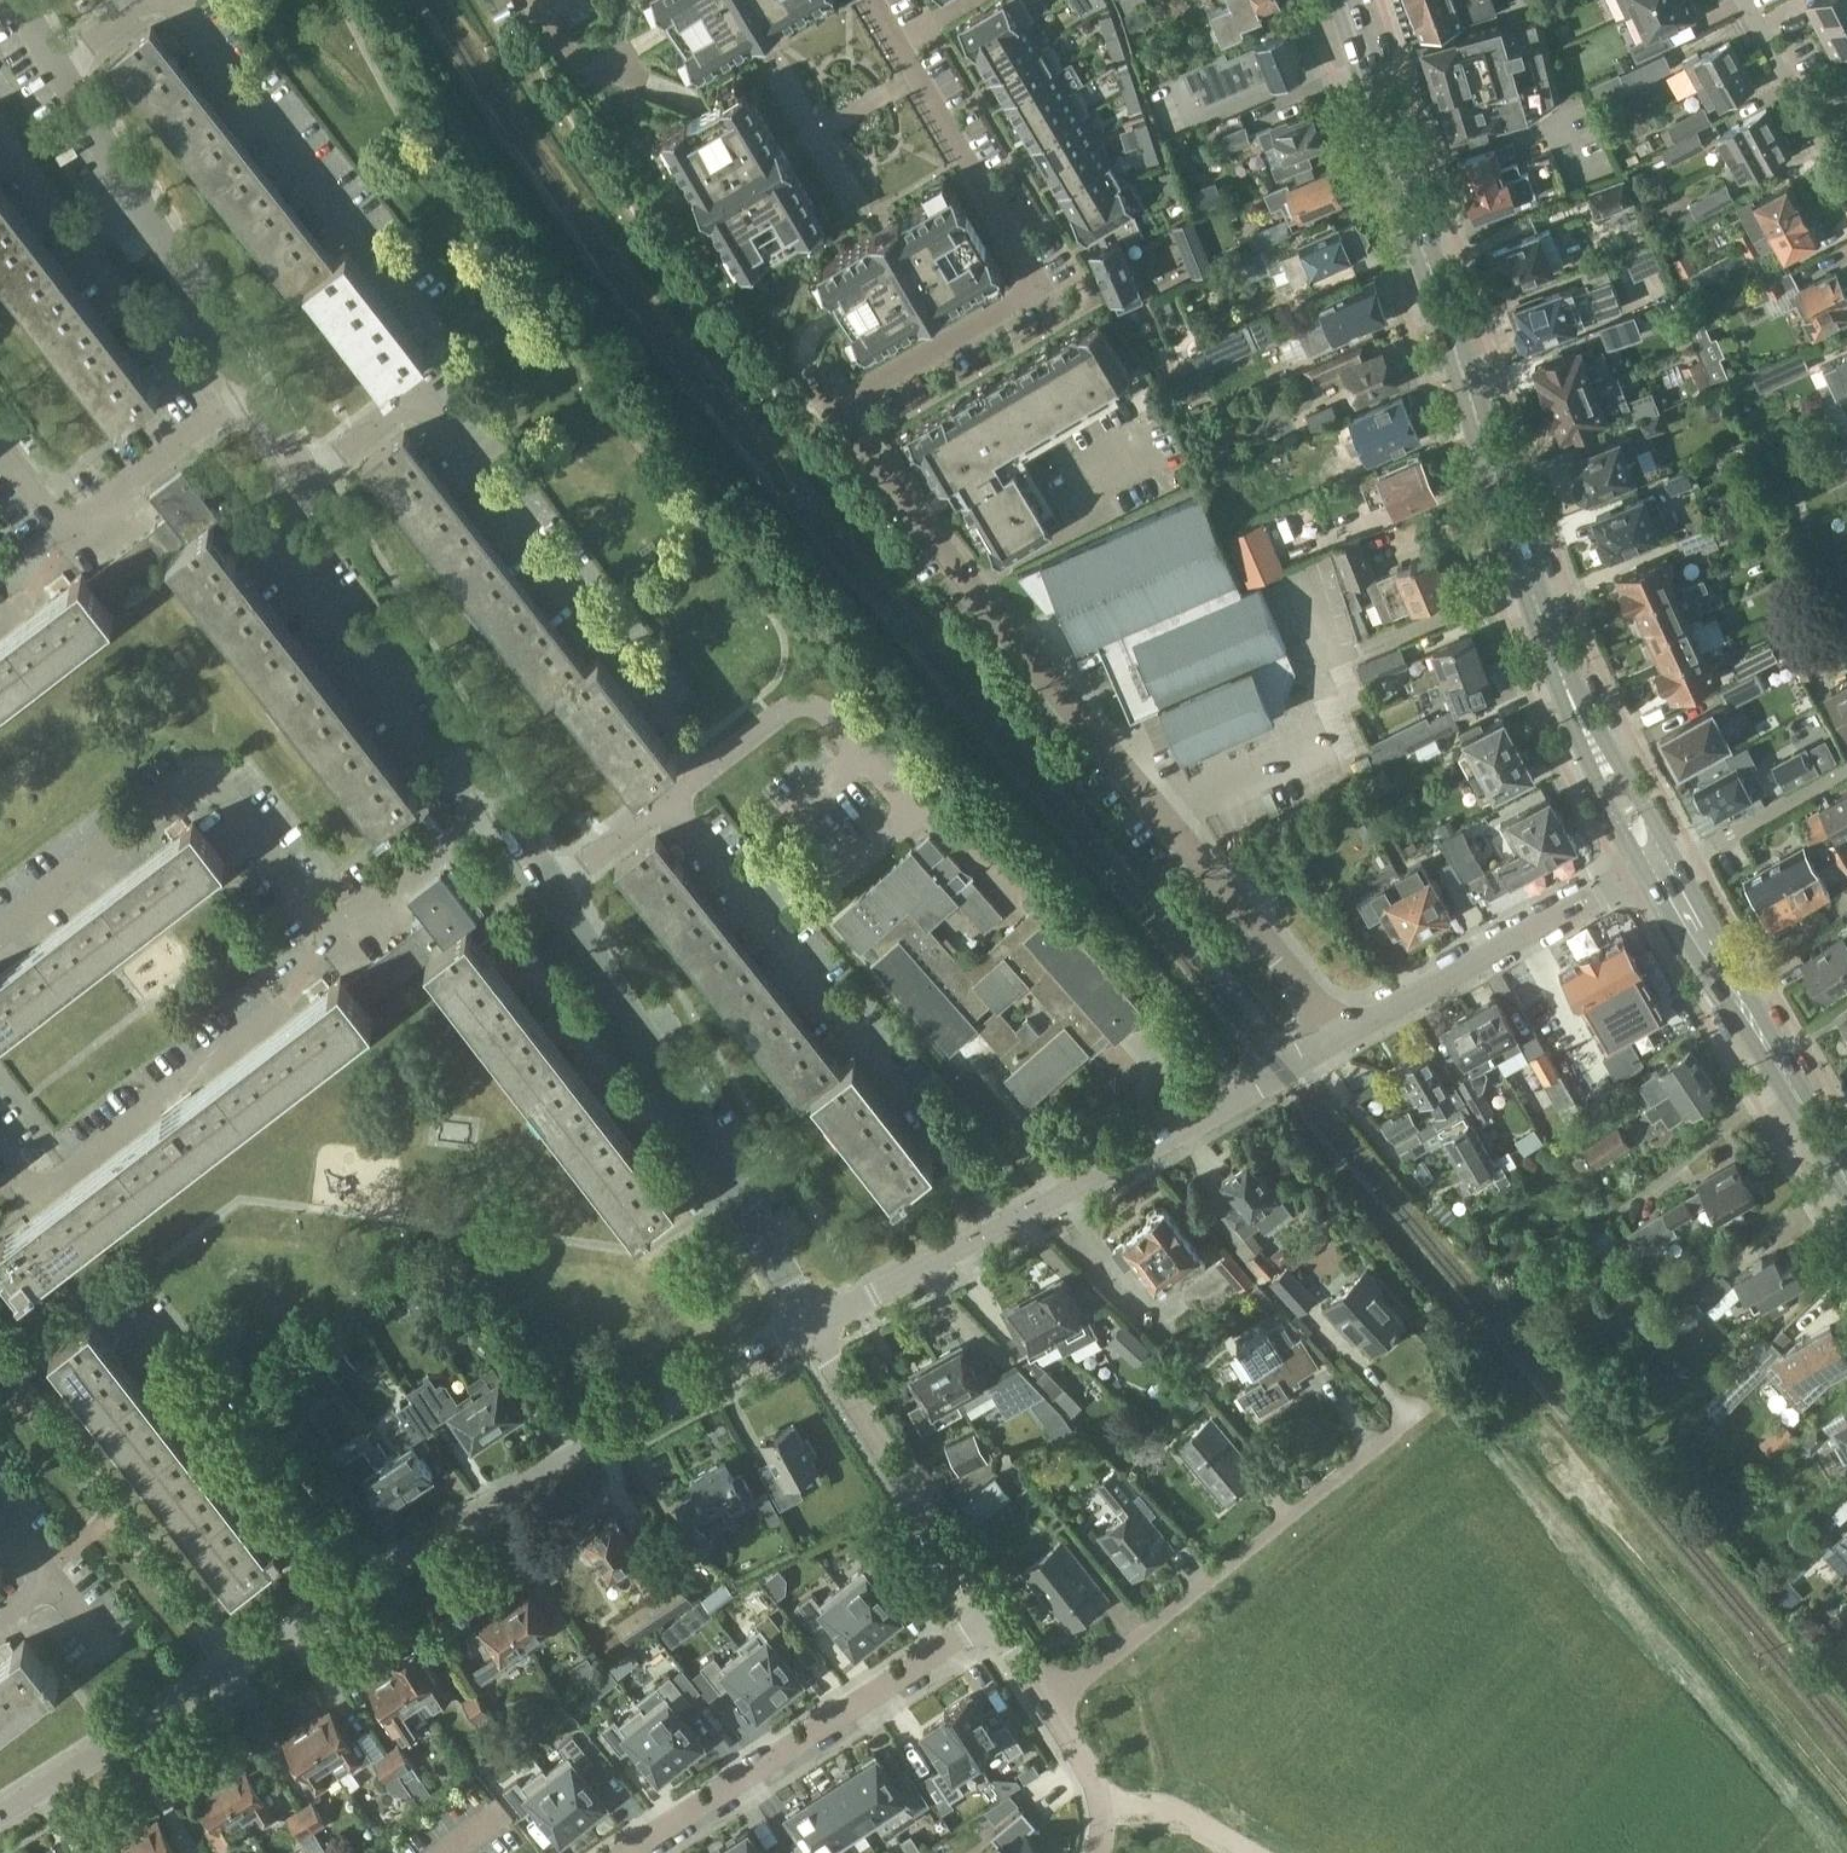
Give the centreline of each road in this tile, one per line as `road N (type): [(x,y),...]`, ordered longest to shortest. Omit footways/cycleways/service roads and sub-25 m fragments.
road 1 (residential): [(808,1327),(555,881),(465,757),(421,738),(281,554),(308,483),(17,0)]
road 2 (residential): [(1338,1034),(831,411),(1041,286),(869,0)]
road 3 (residential): [(0,1819),(556,1467),(808,1327)]
road 4 (secondary): [(1655,872),(1566,687),(1346,0)]
road 5 (residential): [(808,1327),(1083,1187),(1338,1034)]
road 6 (residential): [(1433,1401),(1052,1707)]
road 7 (residential): [(993,1617),(632,1852)]
road 8 (secondary): [(1846,1182),(1655,872)]
road 9 (residential): [(1338,1034),(1655,872)]
road 10 (residential): [(993,1617),(808,1327)]
road 11 (residential): [(1655,872),(1846,768)]
road 12 (residential): [(1741,0),(1846,178)]
road 13 (residential): [(1100,1852),(1104,1808),(1052,1707)]
road 14 (track): [(1218,1852),(1184,1814),(1104,1808)]

